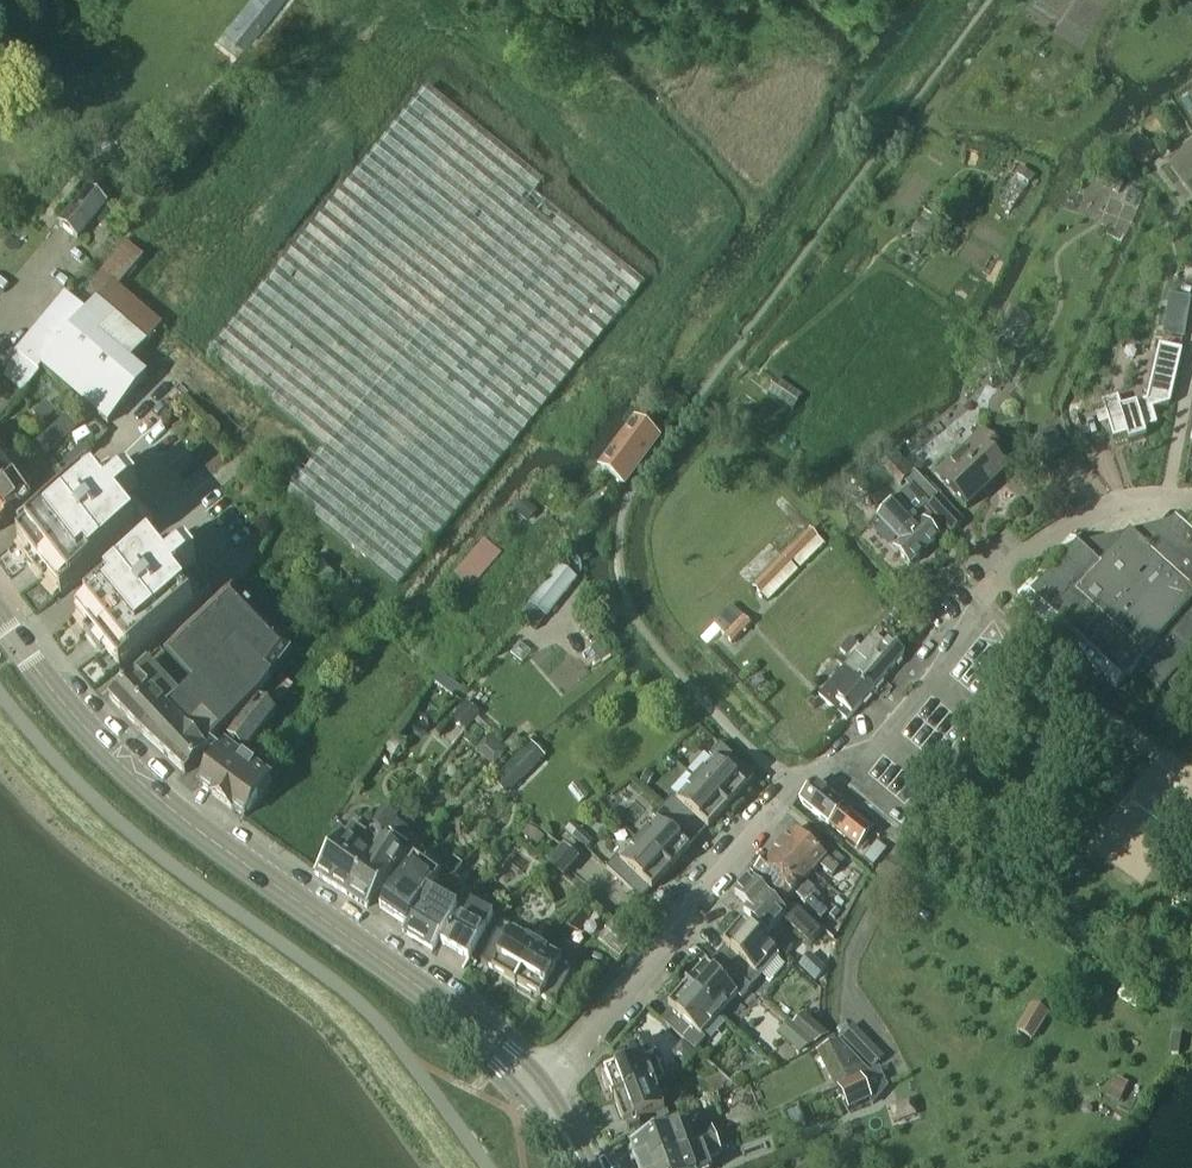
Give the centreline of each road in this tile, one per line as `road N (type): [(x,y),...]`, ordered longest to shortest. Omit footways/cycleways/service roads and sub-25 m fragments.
road 1 (residential): [(536,1092),(802,775),(876,748),(952,654),(989,589),(1049,540)]
road 2 (tertiary): [(536,1092),(455,1008),(144,781),(93,732),(0,614)]

